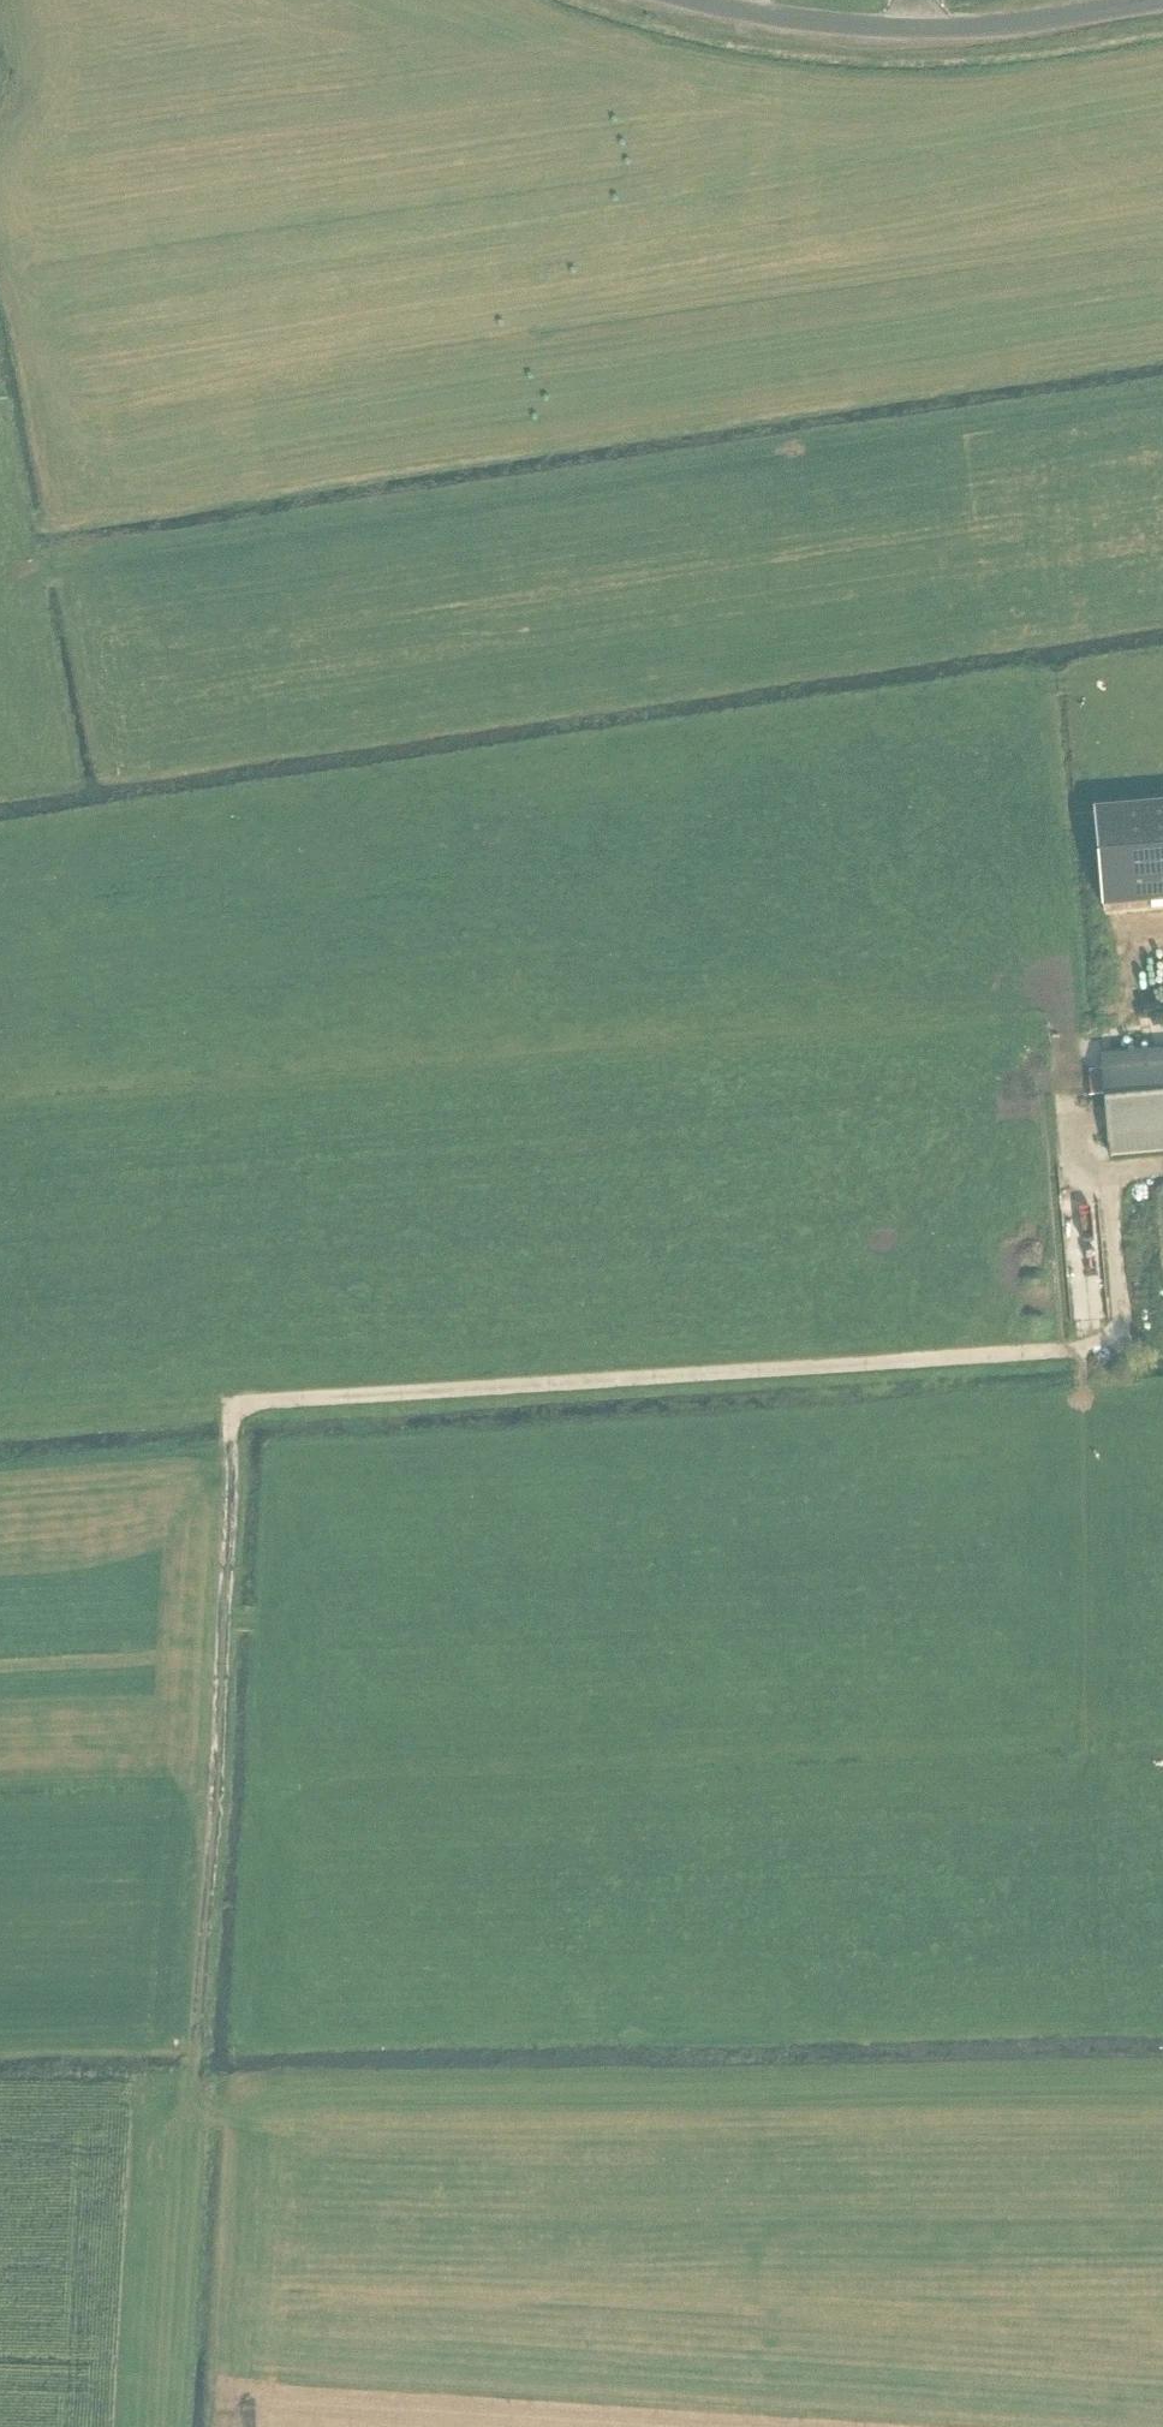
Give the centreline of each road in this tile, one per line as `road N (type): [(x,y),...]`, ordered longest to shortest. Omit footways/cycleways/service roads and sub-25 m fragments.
road 1 (unclassified): [(667,0),(820,35),(910,38),(1016,31),(1162,5)]

